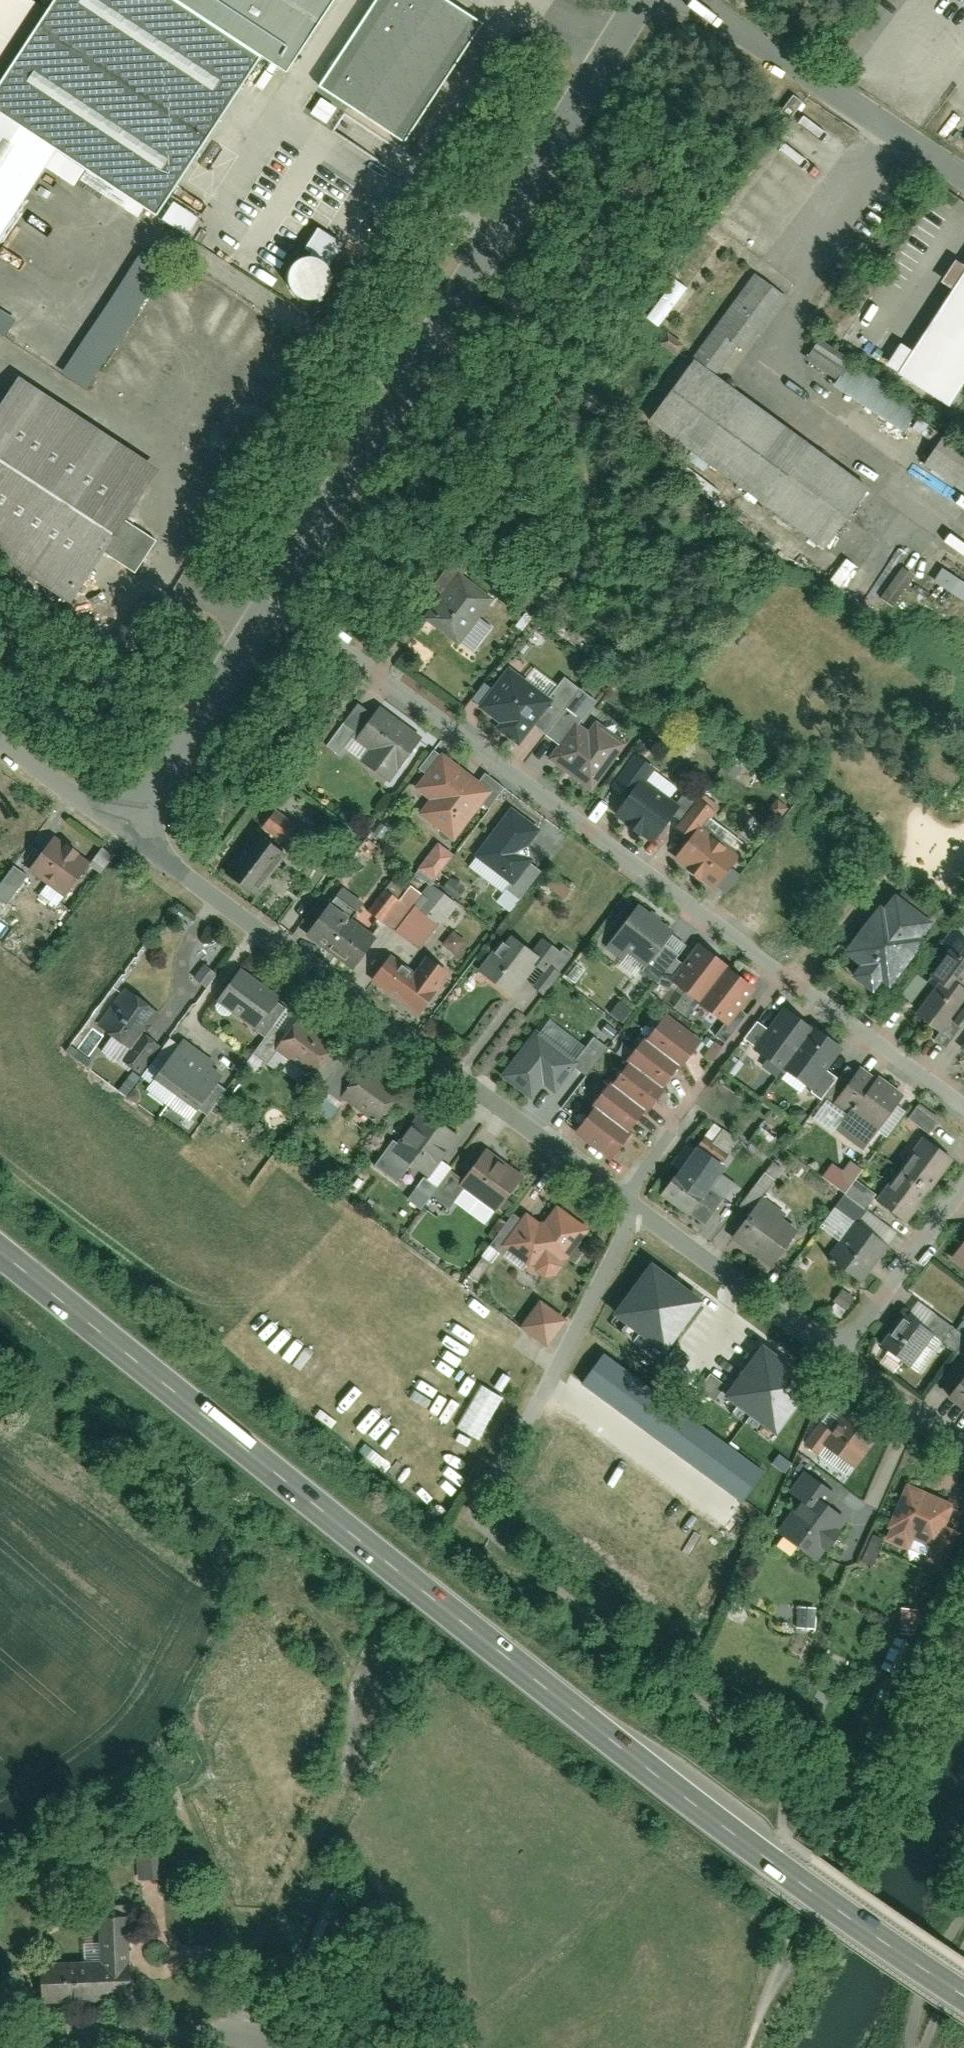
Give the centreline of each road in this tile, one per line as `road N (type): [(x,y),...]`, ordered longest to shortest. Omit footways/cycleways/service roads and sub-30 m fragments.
road 1 (primary): [(0,1249),(598,1728),(963,1993)]
road 2 (residential): [(837,1355),(125,831)]
road 3 (residential): [(269,602),(963,1107)]
road 4 (residential): [(639,0),(269,602)]
road 5 (residential): [(682,0),(963,179)]
road 6 (residential): [(0,2040),(208,2026),(246,2029),(286,2047)]
road 7 (residential): [(269,602),(171,770),(125,831)]
road 8 (residential): [(963,1190),(837,1355)]
road 9 (residential): [(125,831),(0,739)]

